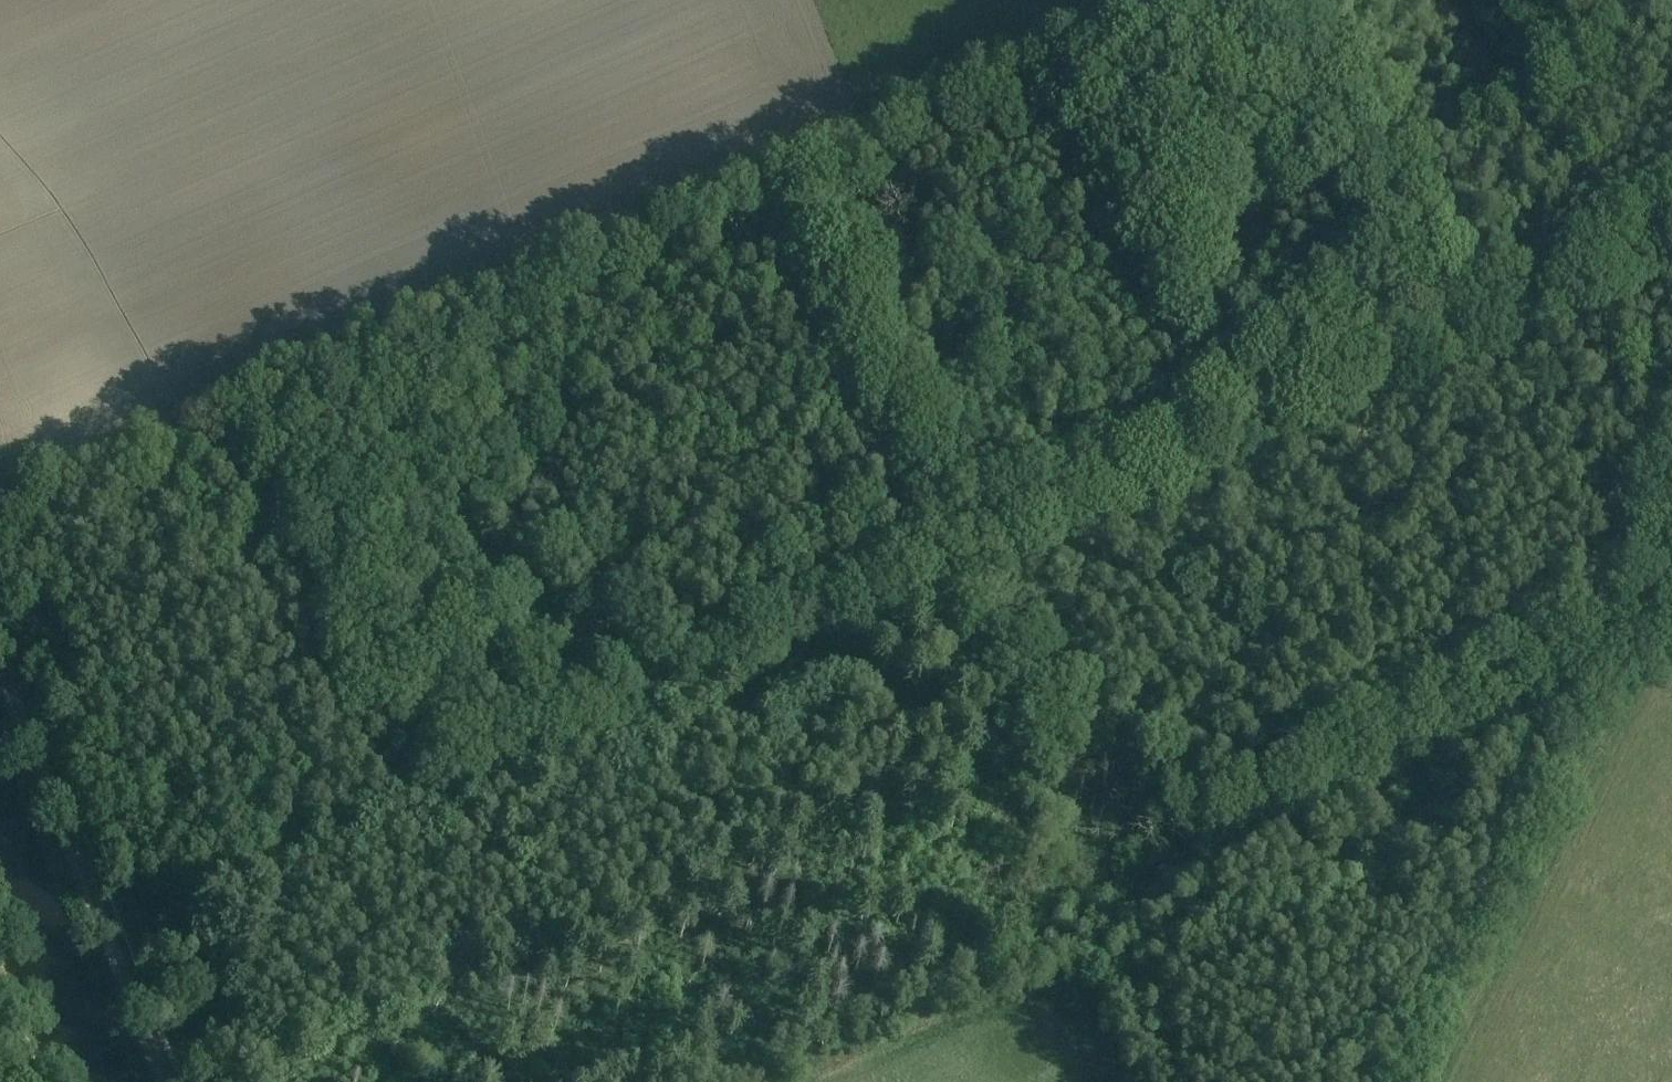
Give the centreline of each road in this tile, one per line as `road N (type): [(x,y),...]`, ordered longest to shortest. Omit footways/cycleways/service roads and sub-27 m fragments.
road 1 (track): [(1619,645),(1415,1081)]
road 2 (track): [(113,932),(0,650)]
road 3 (track): [(174,1081),(113,932)]

